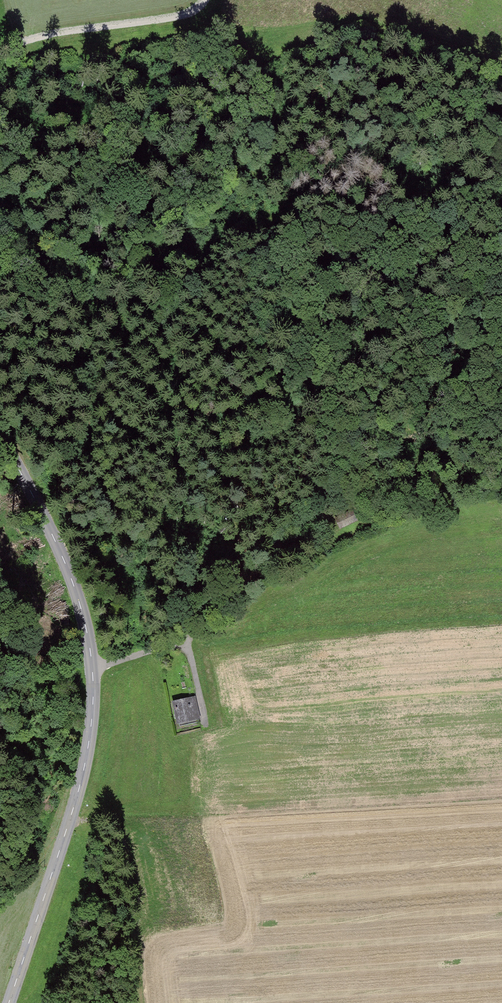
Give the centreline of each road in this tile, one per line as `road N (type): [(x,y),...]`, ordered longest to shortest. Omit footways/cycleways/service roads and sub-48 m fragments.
road 1 (track): [(0,238),(104,204),(200,197),(250,210),(277,334),(321,417),(501,328)]
road 2 (tertiary): [(0,430),(64,547),(96,669),(84,777),(10,1002)]
road 3 (track): [(0,46),(212,11),(225,0)]
road 4 (track): [(186,616),(323,536)]

